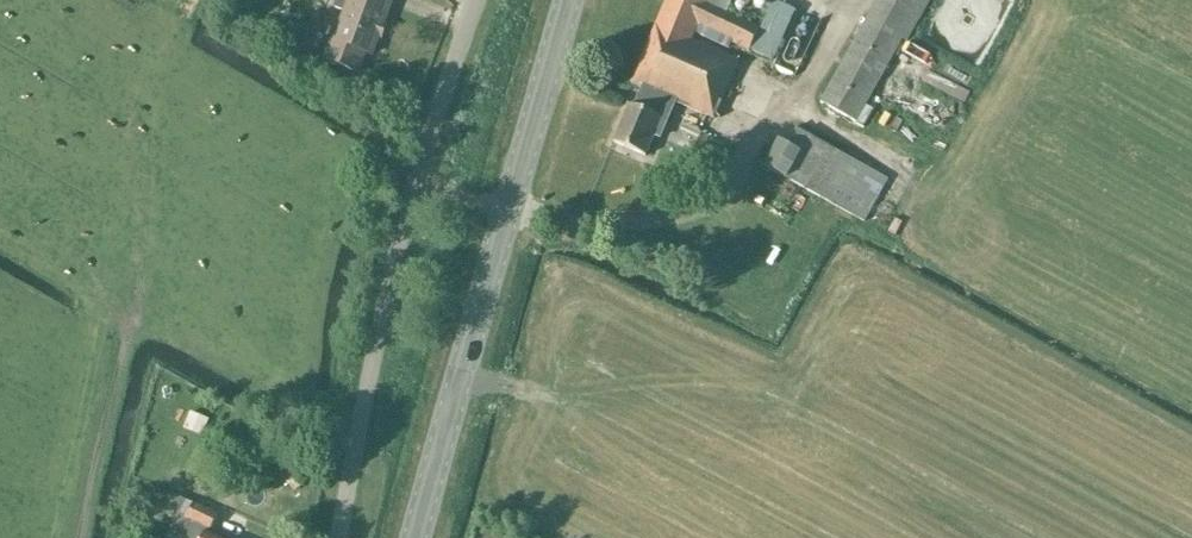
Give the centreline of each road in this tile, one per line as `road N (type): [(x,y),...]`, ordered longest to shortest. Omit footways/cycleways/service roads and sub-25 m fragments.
road 1 (secondary): [(414,537),(568,0)]
road 2 (unclassified): [(339,537),(386,291),(477,0)]

